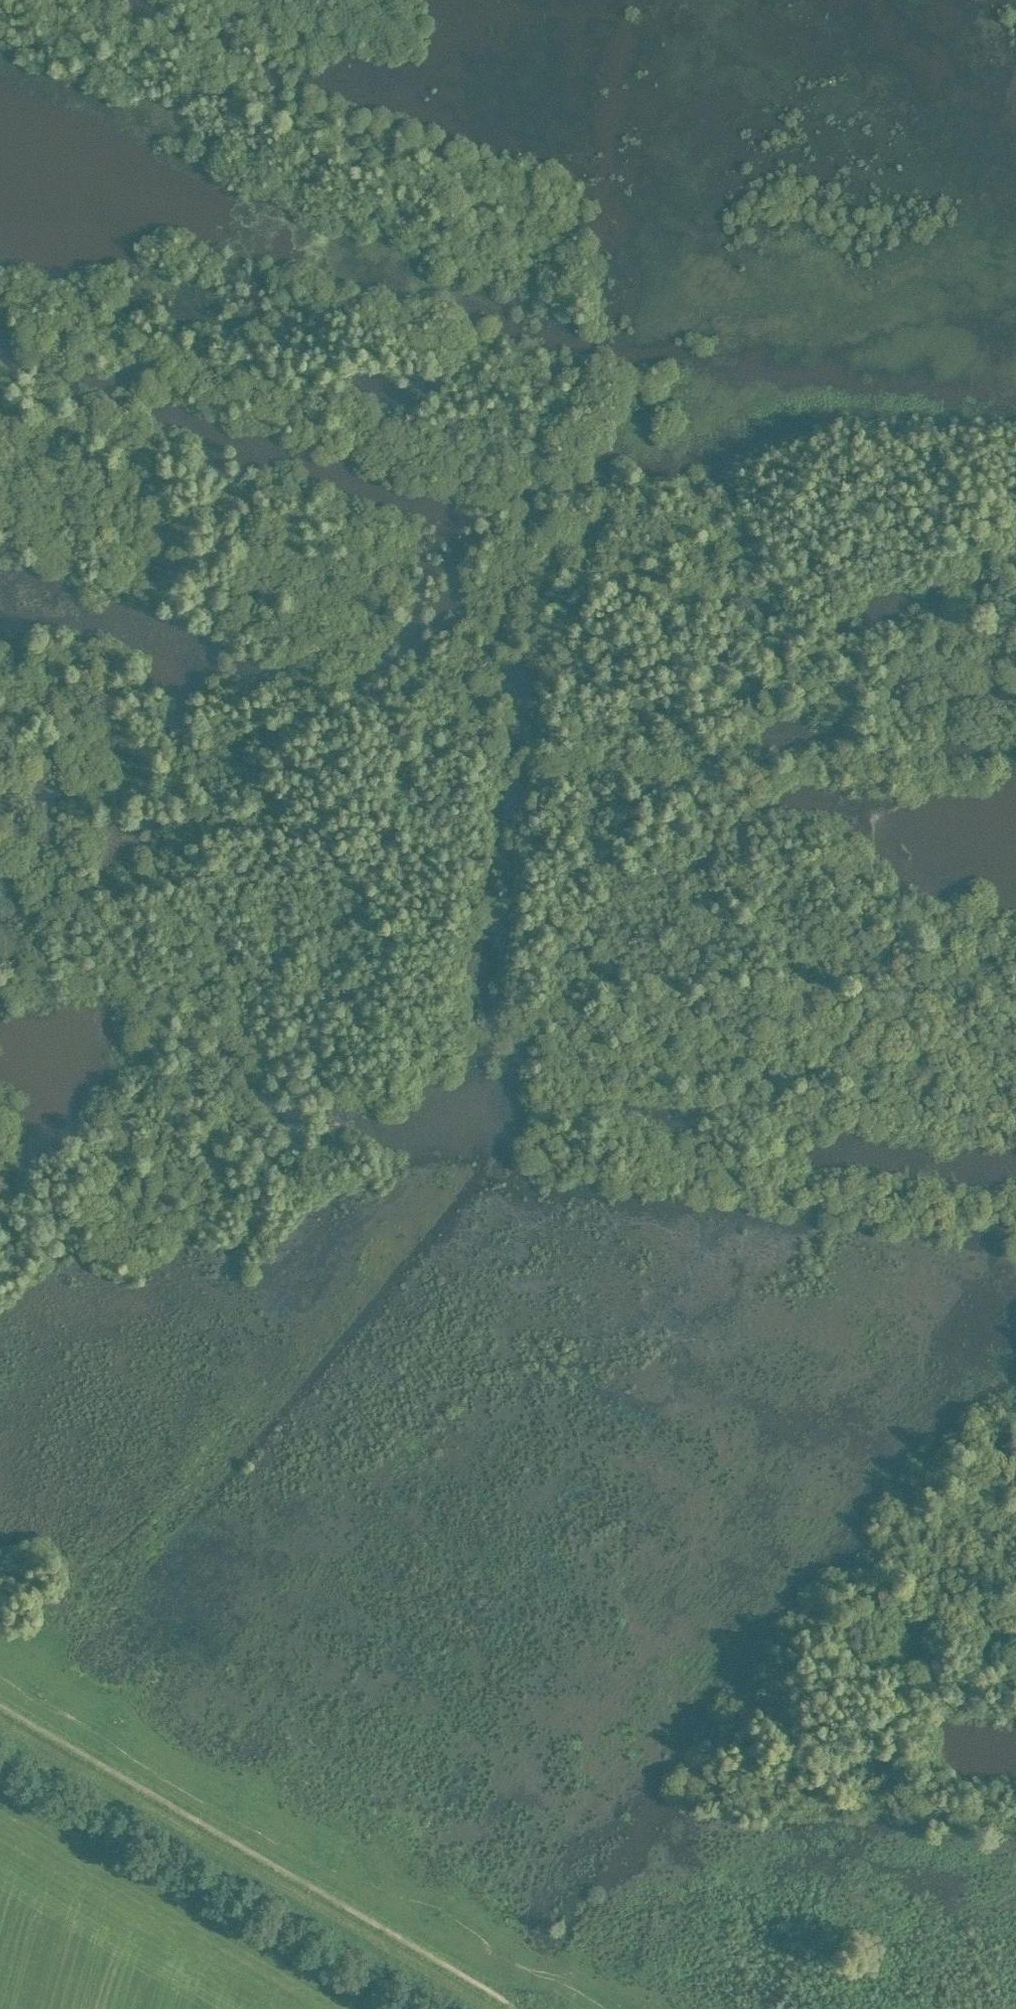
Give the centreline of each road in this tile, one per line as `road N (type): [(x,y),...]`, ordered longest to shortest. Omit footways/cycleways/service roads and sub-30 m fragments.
road 1 (track): [(495,2008),(0,1716)]

